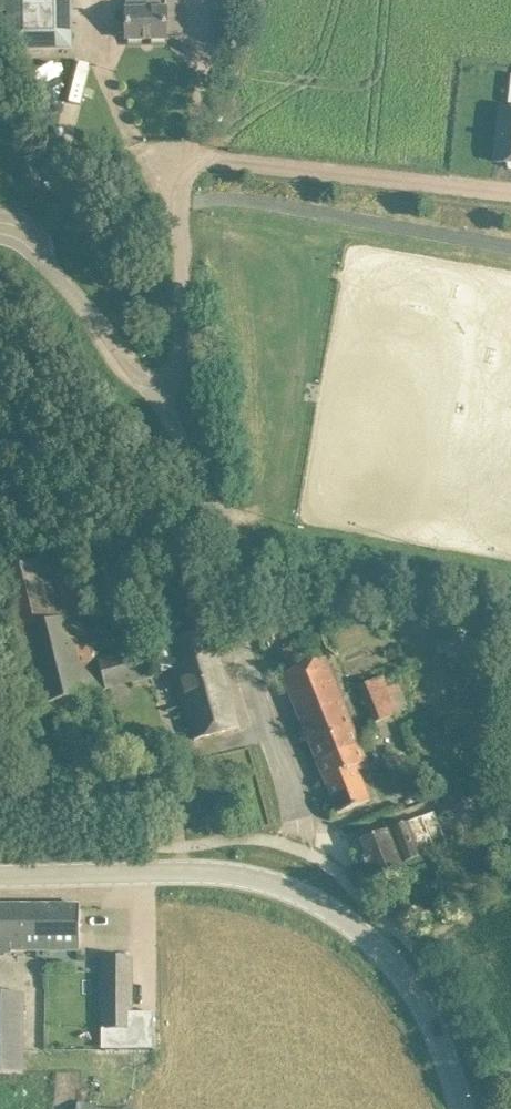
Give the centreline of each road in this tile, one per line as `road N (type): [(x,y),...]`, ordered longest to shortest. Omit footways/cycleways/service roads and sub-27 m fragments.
road 1 (residential): [(52,272),(133,364),(204,492),(239,641),(299,818),(294,848)]
road 2 (secondary): [(462,1108),(435,1028),(411,987),(352,925),(309,899),(215,873),(0,876)]

